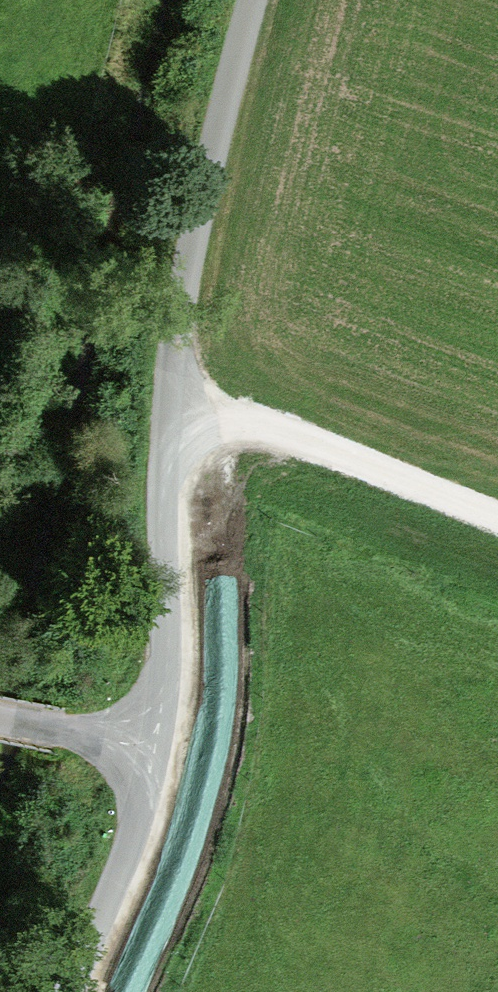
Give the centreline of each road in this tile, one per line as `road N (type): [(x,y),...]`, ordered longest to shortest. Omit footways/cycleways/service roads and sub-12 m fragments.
road 1 (track): [(246,0),(170,346),(169,652),(155,752),(75,991)]
road 2 (track): [(169,417),(239,417),(497,518)]
road 3 (residential): [(0,718),(155,752)]

